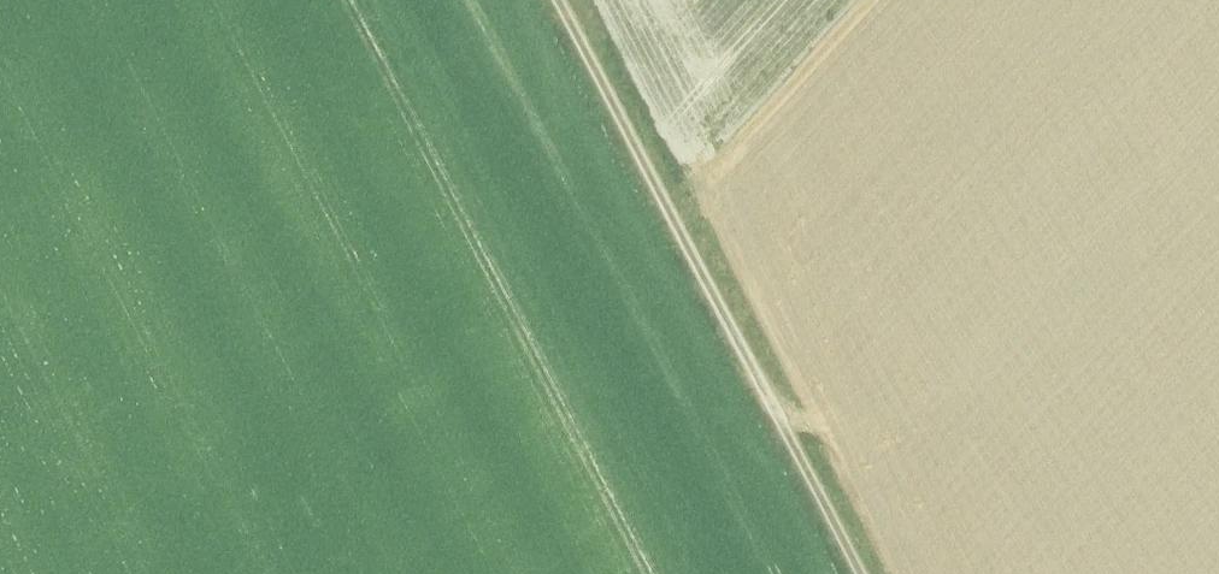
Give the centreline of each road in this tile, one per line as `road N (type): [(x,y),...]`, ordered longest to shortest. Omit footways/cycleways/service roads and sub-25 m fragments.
road 1 (track): [(862,573),(559,0)]

